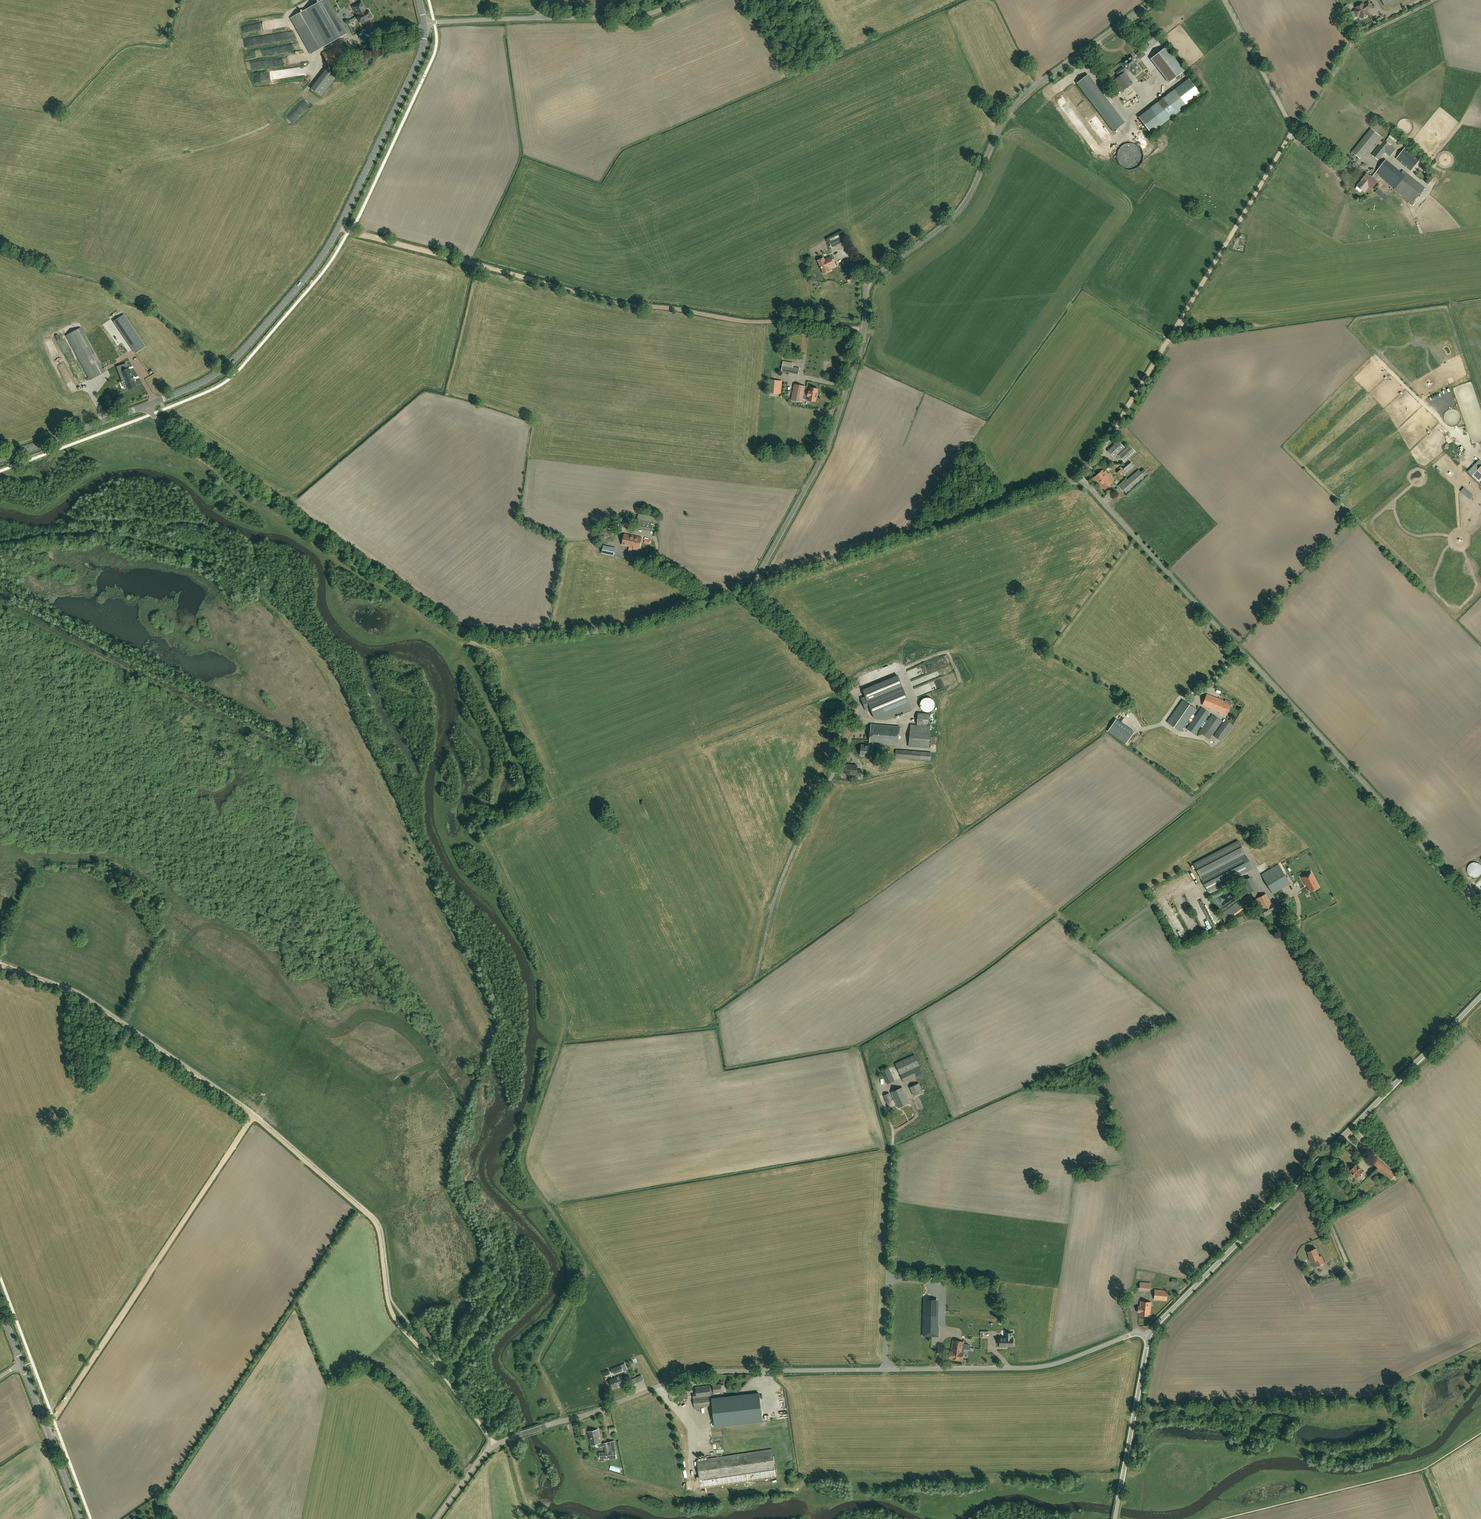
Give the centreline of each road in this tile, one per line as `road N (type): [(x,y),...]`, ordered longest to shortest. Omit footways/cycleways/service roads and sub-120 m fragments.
road 1 (unclassified): [(436,1518),(501,1442),(694,1374),(1045,1366),(1148,1336)]
road 2 (unclassified): [(751,591),(830,442),(861,347),(868,284),(964,205),(1020,100),(1154,0)]
road 3 (track): [(0,966),(84,1000),(254,1117),(369,1216),(393,1318),(439,1370)]
road 4 (unclassified): [(1480,909),(1082,484)]
road 5 (track): [(338,229),(615,303),(864,330)]
road 6 (tertiary): [(146,406),(233,361),(313,268),(420,56),(425,24)]
road 7 (unclassified): [(1148,1336),(1480,997)]
road 8 (track): [(1123,1472),(1139,1472),(1167,1444),(1238,1441),(1266,1418),(1380,1416),(1399,1425),(1412,1416),(1433,1367),(1480,1346)]
road 9 (unclassified): [(475,635),(146,406)]
road 10 (track): [(45,1426),(256,1114)]
road 11 (track): [(1105,445),(1293,129)]
road 12 (unclassified): [(751,591),(1082,484)]
road 13 (track): [(1480,1428),(1425,1464),(1201,1518)]
road 14 (unclassified): [(475,635),(627,629),(751,591)]
road 15 (tertiary): [(81,1518),(0,1307)]
road 16 (track): [(1298,133),(1356,40),(1436,0)]
road 17 (unclassified): [(1114,1518),(1148,1336)]
road 18 (unclassified): [(1298,133),(1224,0)]
road 19 (tertiary): [(7,457),(146,406)]
road 20 (unclassified): [(540,18),(632,18),(683,0)]

